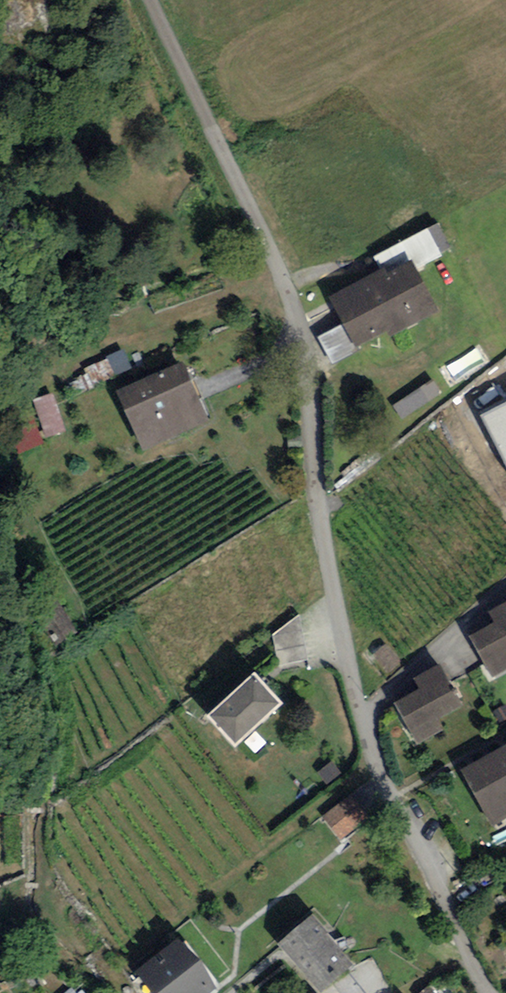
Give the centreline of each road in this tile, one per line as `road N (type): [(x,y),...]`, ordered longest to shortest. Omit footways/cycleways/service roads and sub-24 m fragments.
road 1 (residential): [(307,341),(334,612),(372,787),(475,992)]
road 2 (residential): [(148,0),(273,253),(307,341)]

